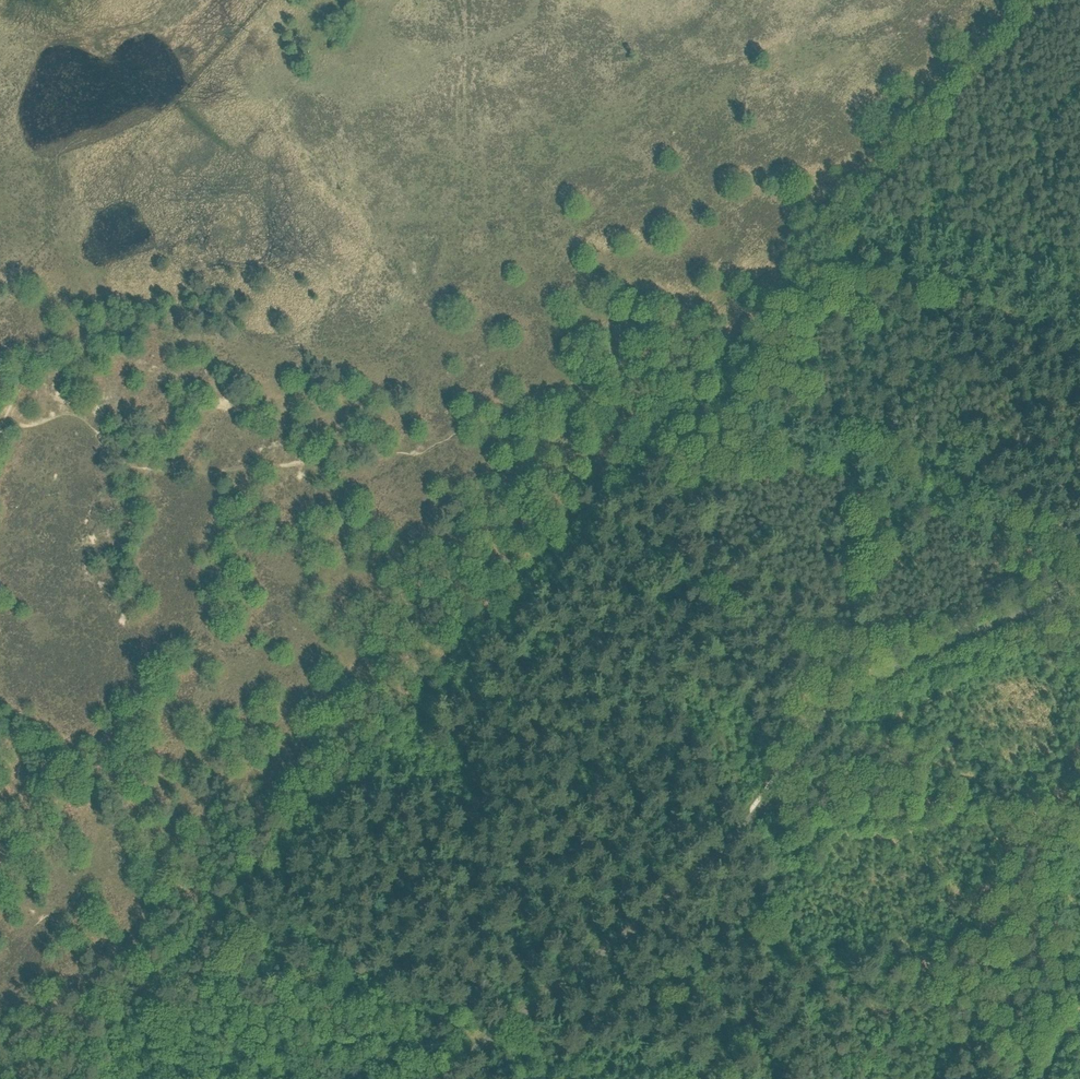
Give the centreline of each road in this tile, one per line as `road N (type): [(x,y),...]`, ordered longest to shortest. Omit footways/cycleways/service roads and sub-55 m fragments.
road 1 (track): [(63,1078),(688,396)]
road 2 (unclassified): [(445,1078),(699,876),(837,703),(890,669),(977,635),(1079,576)]
road 3 (track): [(688,396),(1046,0)]
road 4 (track): [(688,396),(1079,560)]

